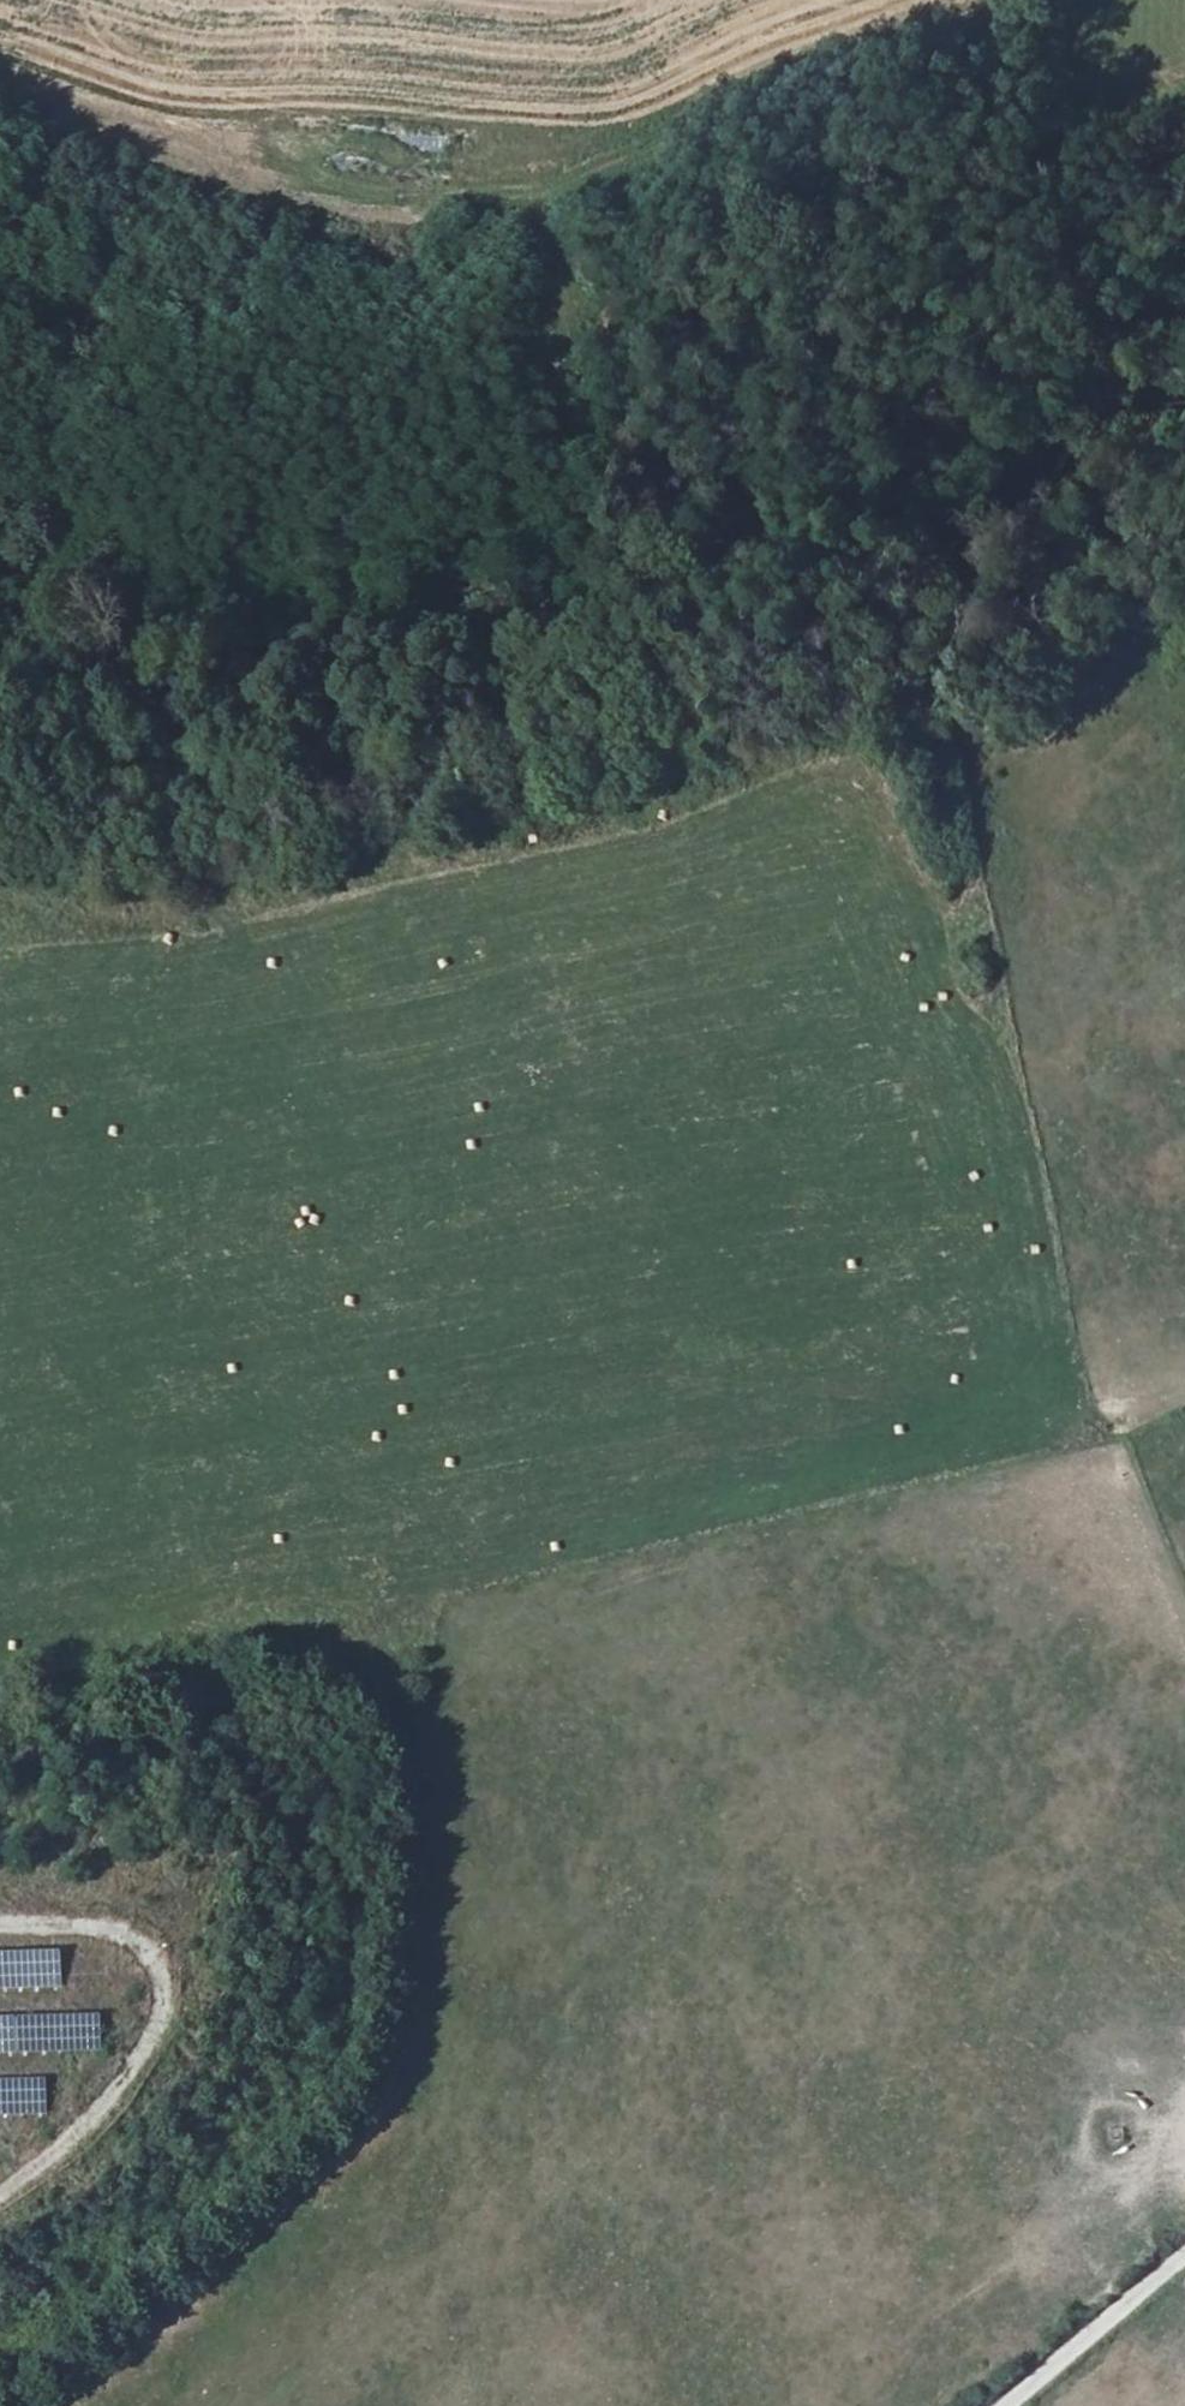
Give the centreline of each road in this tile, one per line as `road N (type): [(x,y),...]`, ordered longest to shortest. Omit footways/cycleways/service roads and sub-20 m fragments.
road 1 (track): [(1041,0),(1045,51),(813,138),(684,216)]
road 2 (track): [(1015,2405),(1184,2255)]

